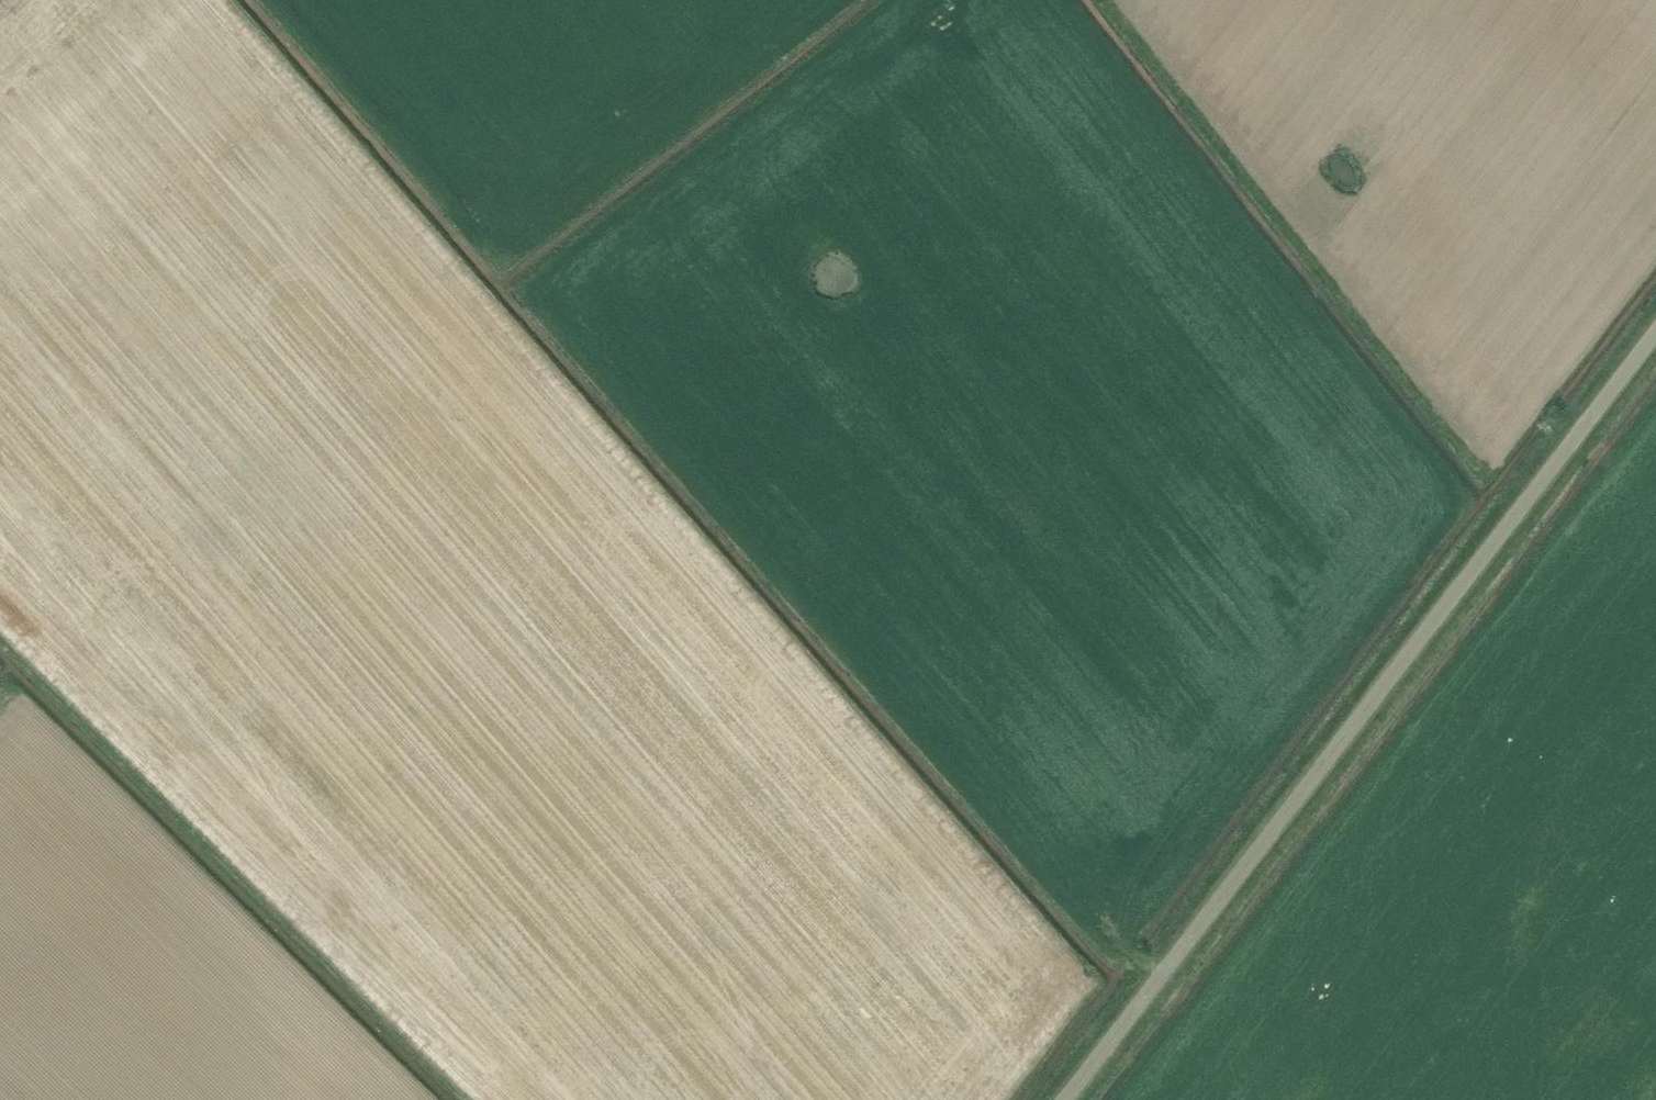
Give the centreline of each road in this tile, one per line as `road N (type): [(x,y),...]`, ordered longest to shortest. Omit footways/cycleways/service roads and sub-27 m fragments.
road 1 (unclassified): [(1029,1099),(1655,307)]

